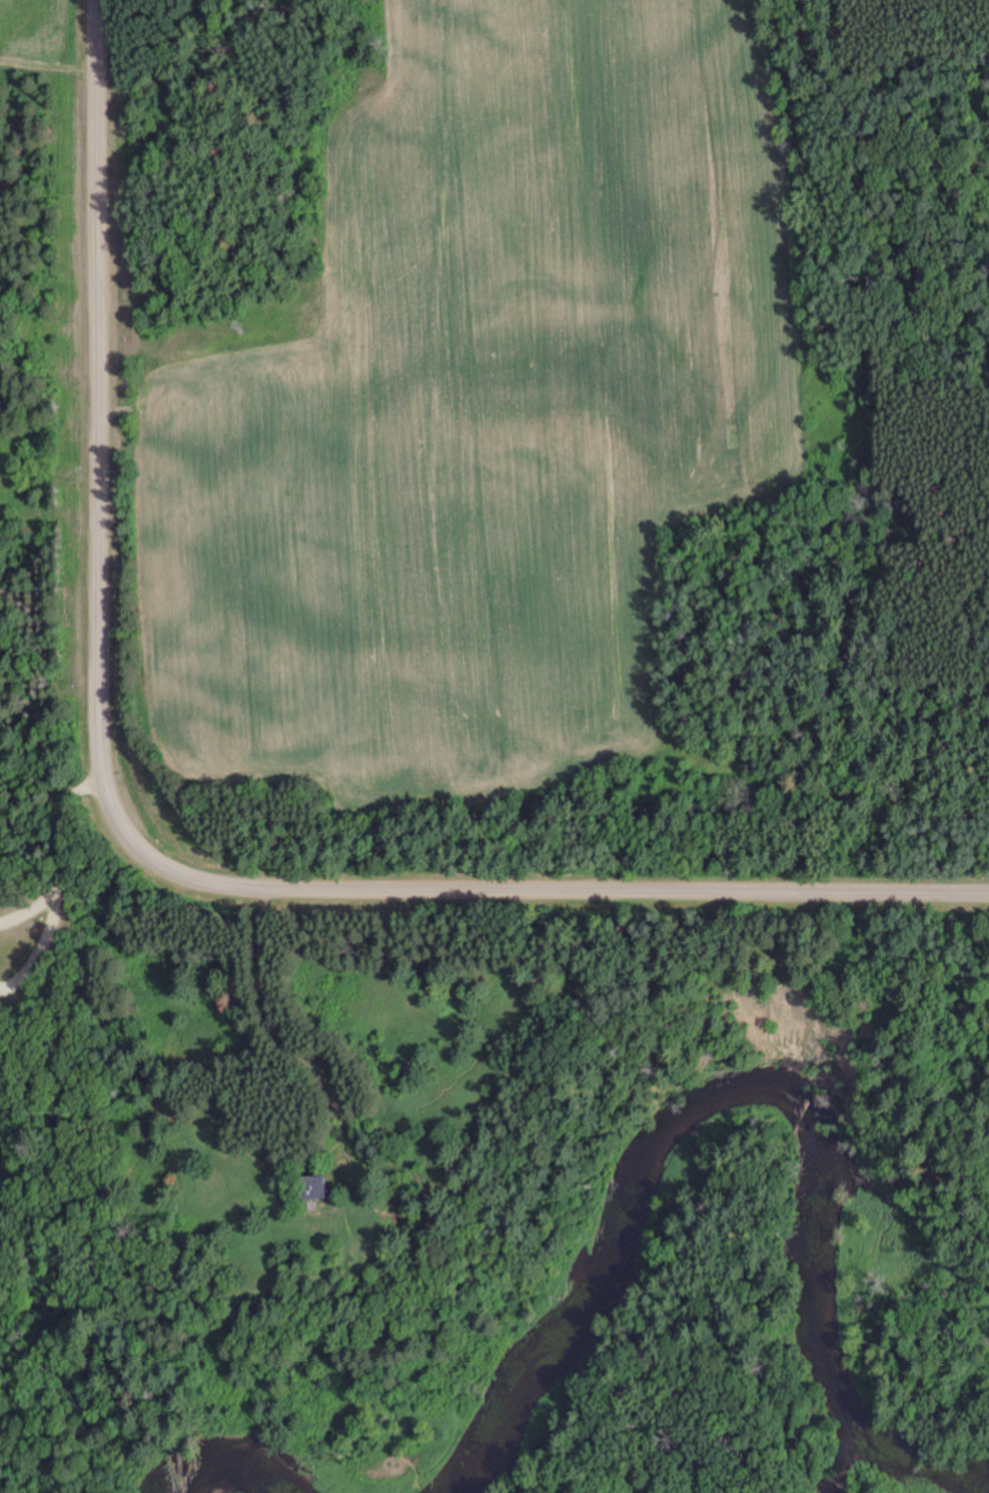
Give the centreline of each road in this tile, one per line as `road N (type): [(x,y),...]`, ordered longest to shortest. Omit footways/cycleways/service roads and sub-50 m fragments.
road 1 (residential): [(143,851),(103,760),(98,0)]
road 2 (residential): [(988,889),(318,886),(183,874),(143,851)]
road 3 (residential): [(422,886),(445,1000),(517,1022),(625,1023),(689,992),(743,1029),(838,1045),(878,1039)]

